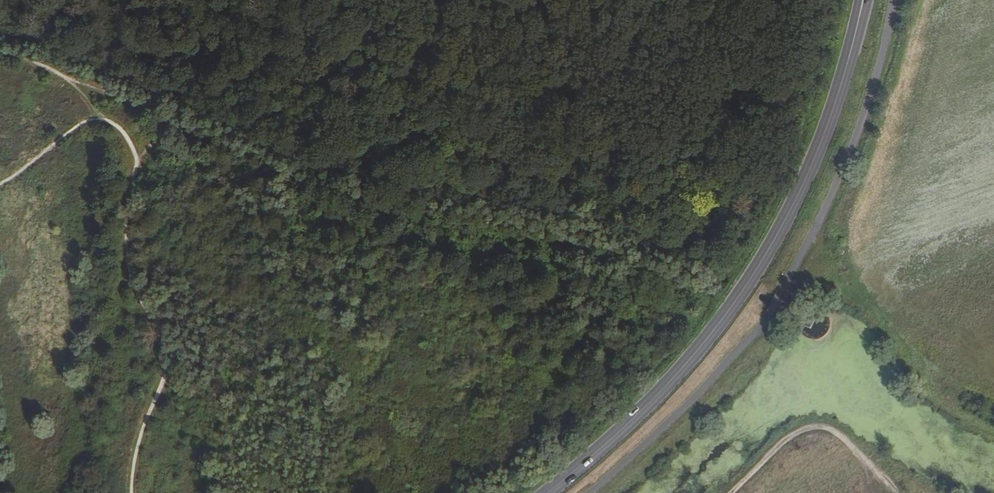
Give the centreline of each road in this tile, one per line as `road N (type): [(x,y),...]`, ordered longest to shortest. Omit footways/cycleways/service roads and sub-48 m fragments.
road 1 (primary): [(863,0),(816,158),(752,277),(650,402),(548,492)]

